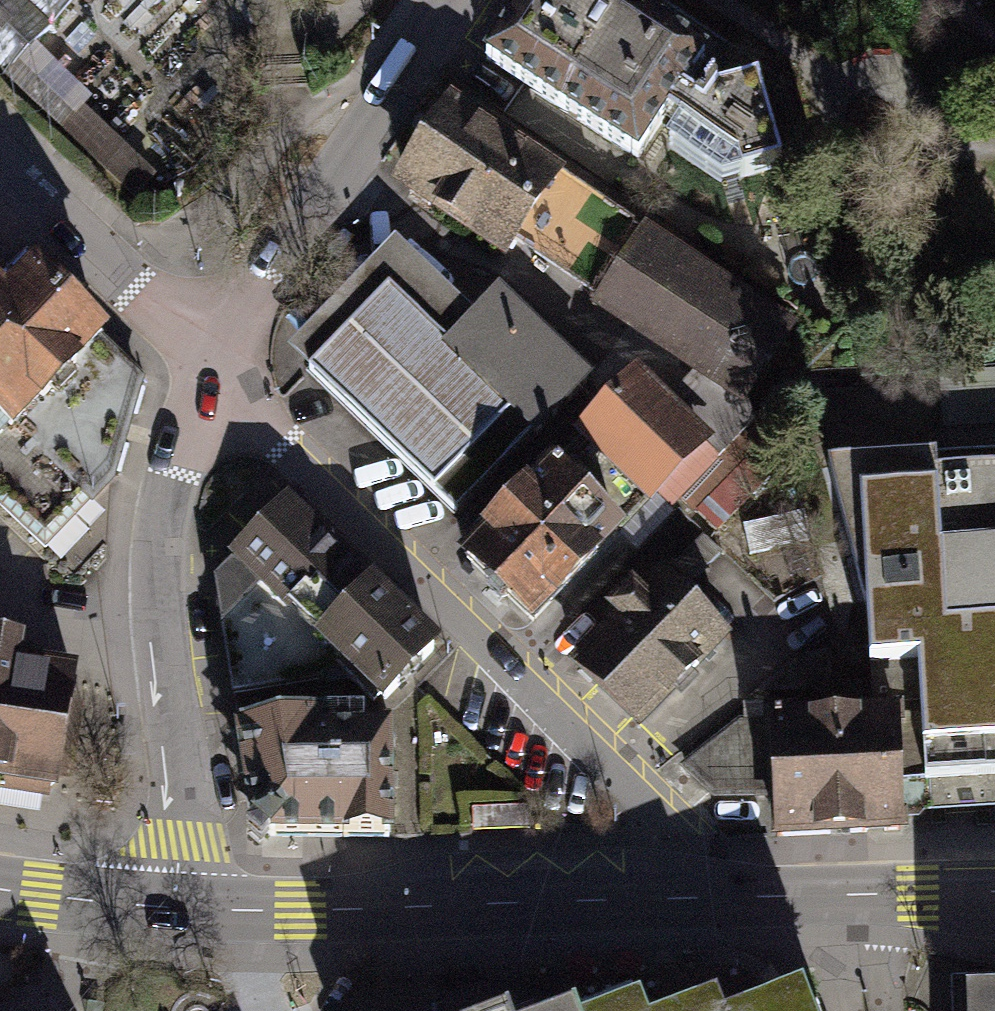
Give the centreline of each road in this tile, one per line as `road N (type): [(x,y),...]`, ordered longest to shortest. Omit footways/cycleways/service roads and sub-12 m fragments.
road 1 (residential): [(214,350),(278,443),(661,831),(702,900)]
road 2 (residential): [(214,350),(176,465),(163,578),(185,908)]
road 3 (secondary): [(702,900),(185,908)]
road 4 (residential): [(214,350),(297,204),(447,0)]
road 5 (residential): [(0,150),(214,350)]
road 6 (secondary): [(873,896),(702,900)]
road 7 (residential): [(118,904),(82,982),(49,1010)]
road 8 (secondary): [(994,893),(873,896)]
road 9 (residential): [(185,908),(247,1010)]

